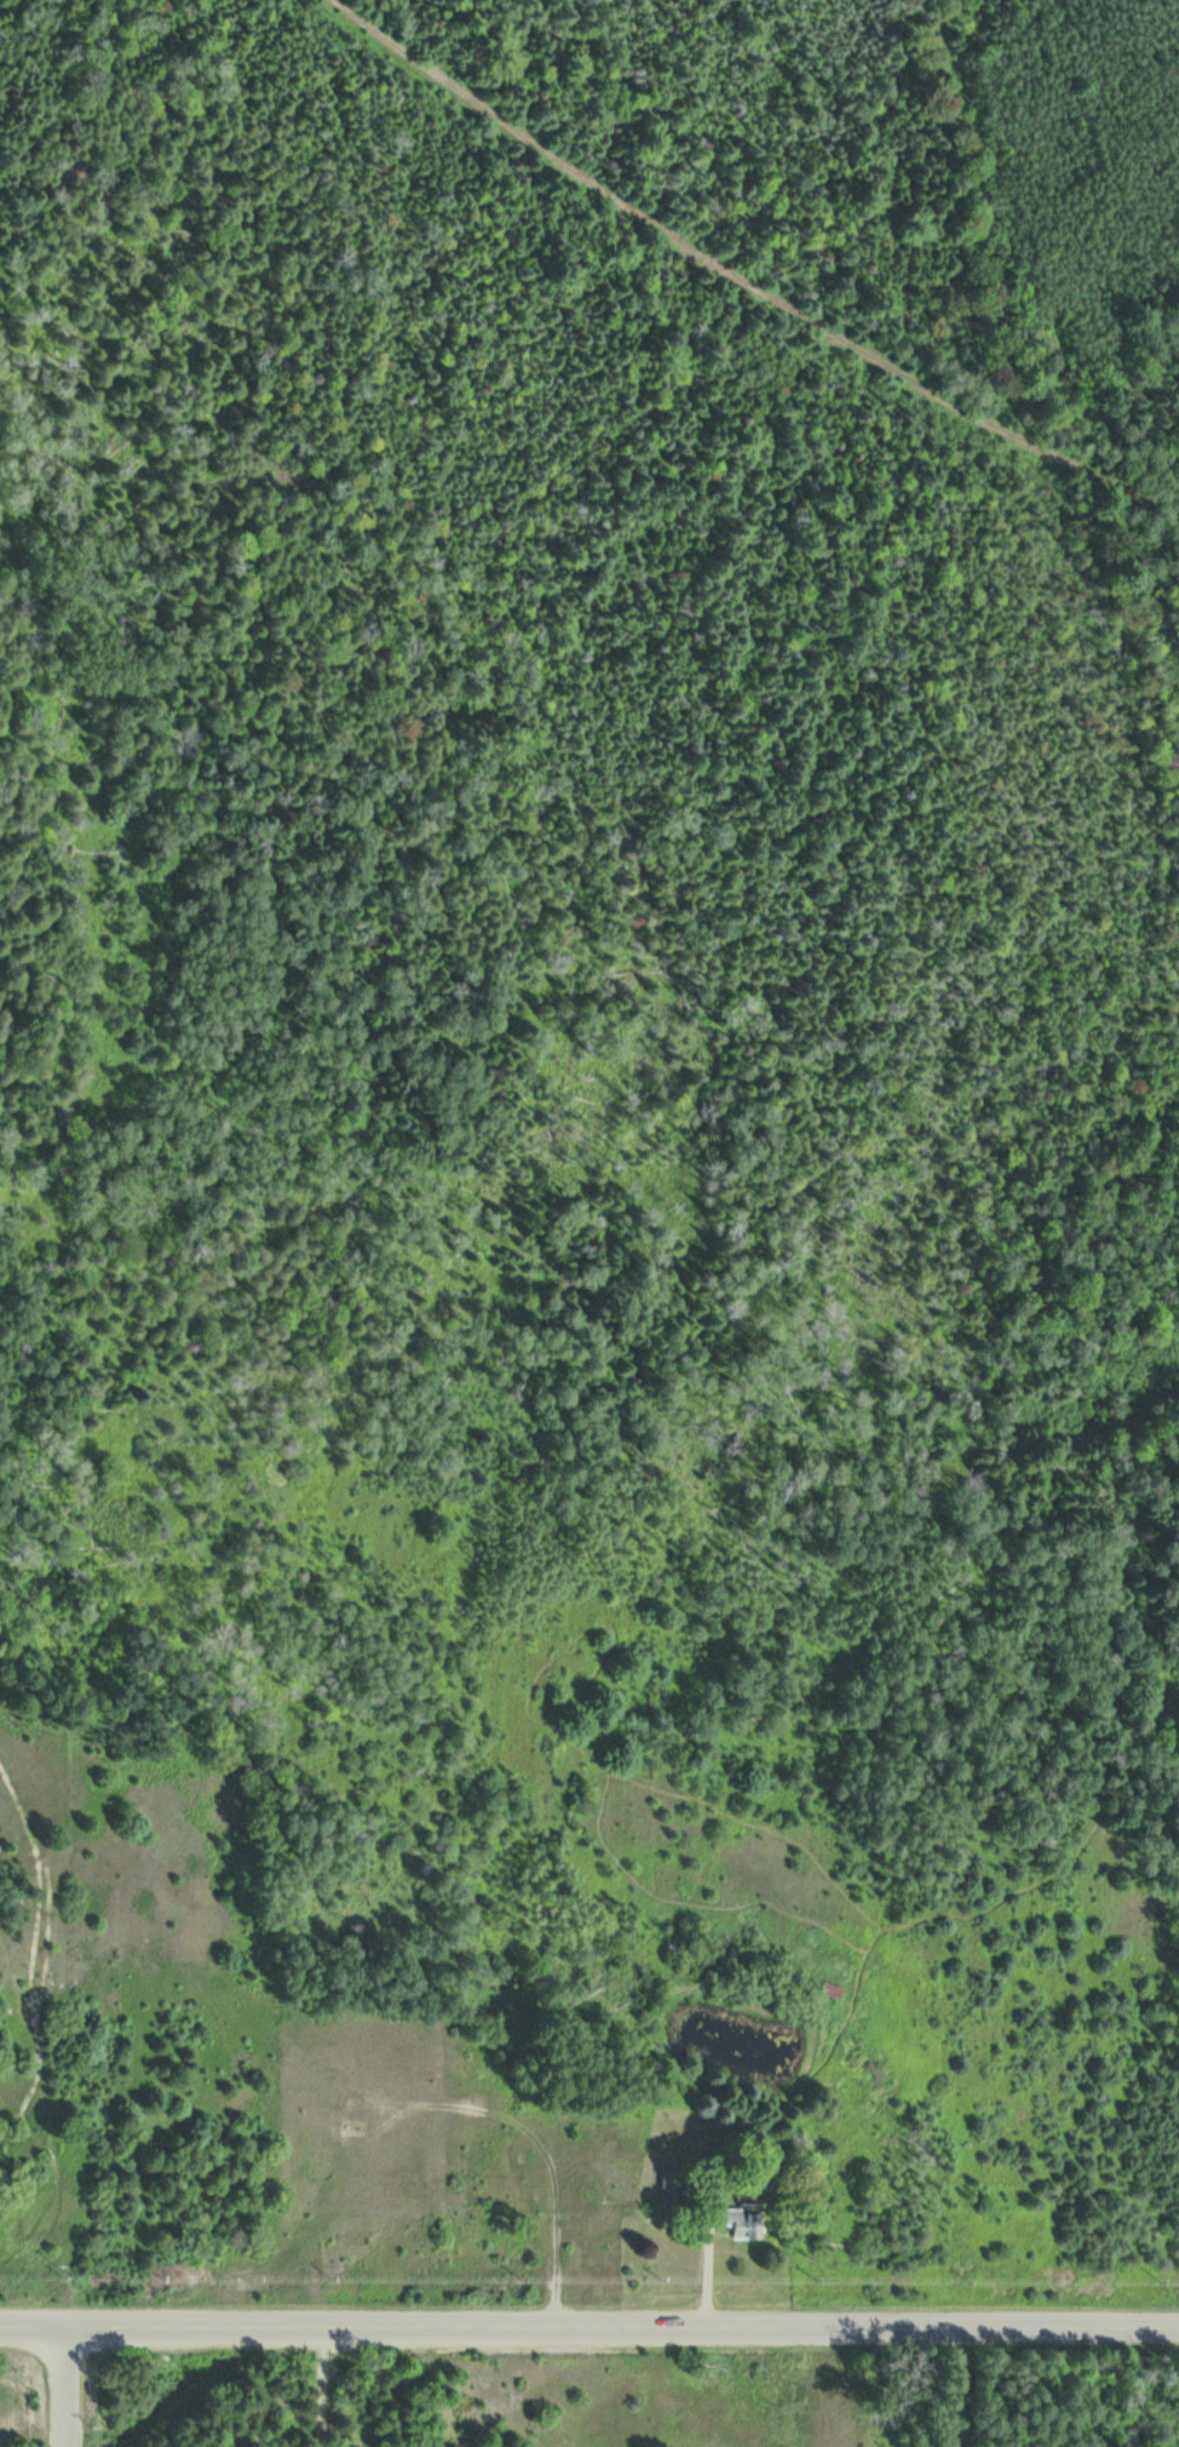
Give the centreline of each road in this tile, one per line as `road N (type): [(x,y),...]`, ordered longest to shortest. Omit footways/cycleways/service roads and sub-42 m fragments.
road 1 (tertiary): [(1178,2328),(0,2327)]

